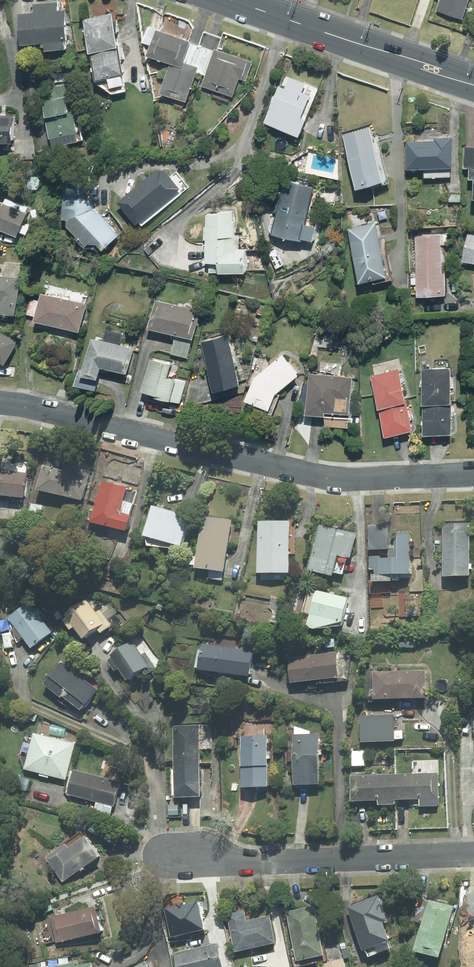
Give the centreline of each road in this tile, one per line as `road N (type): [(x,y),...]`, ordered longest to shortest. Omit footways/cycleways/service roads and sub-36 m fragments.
road 1 (residential): [(0,404),(335,478),(473,475)]
road 2 (residential): [(190,857),(473,853)]
road 3 (secondary): [(237,0),(473,84)]

